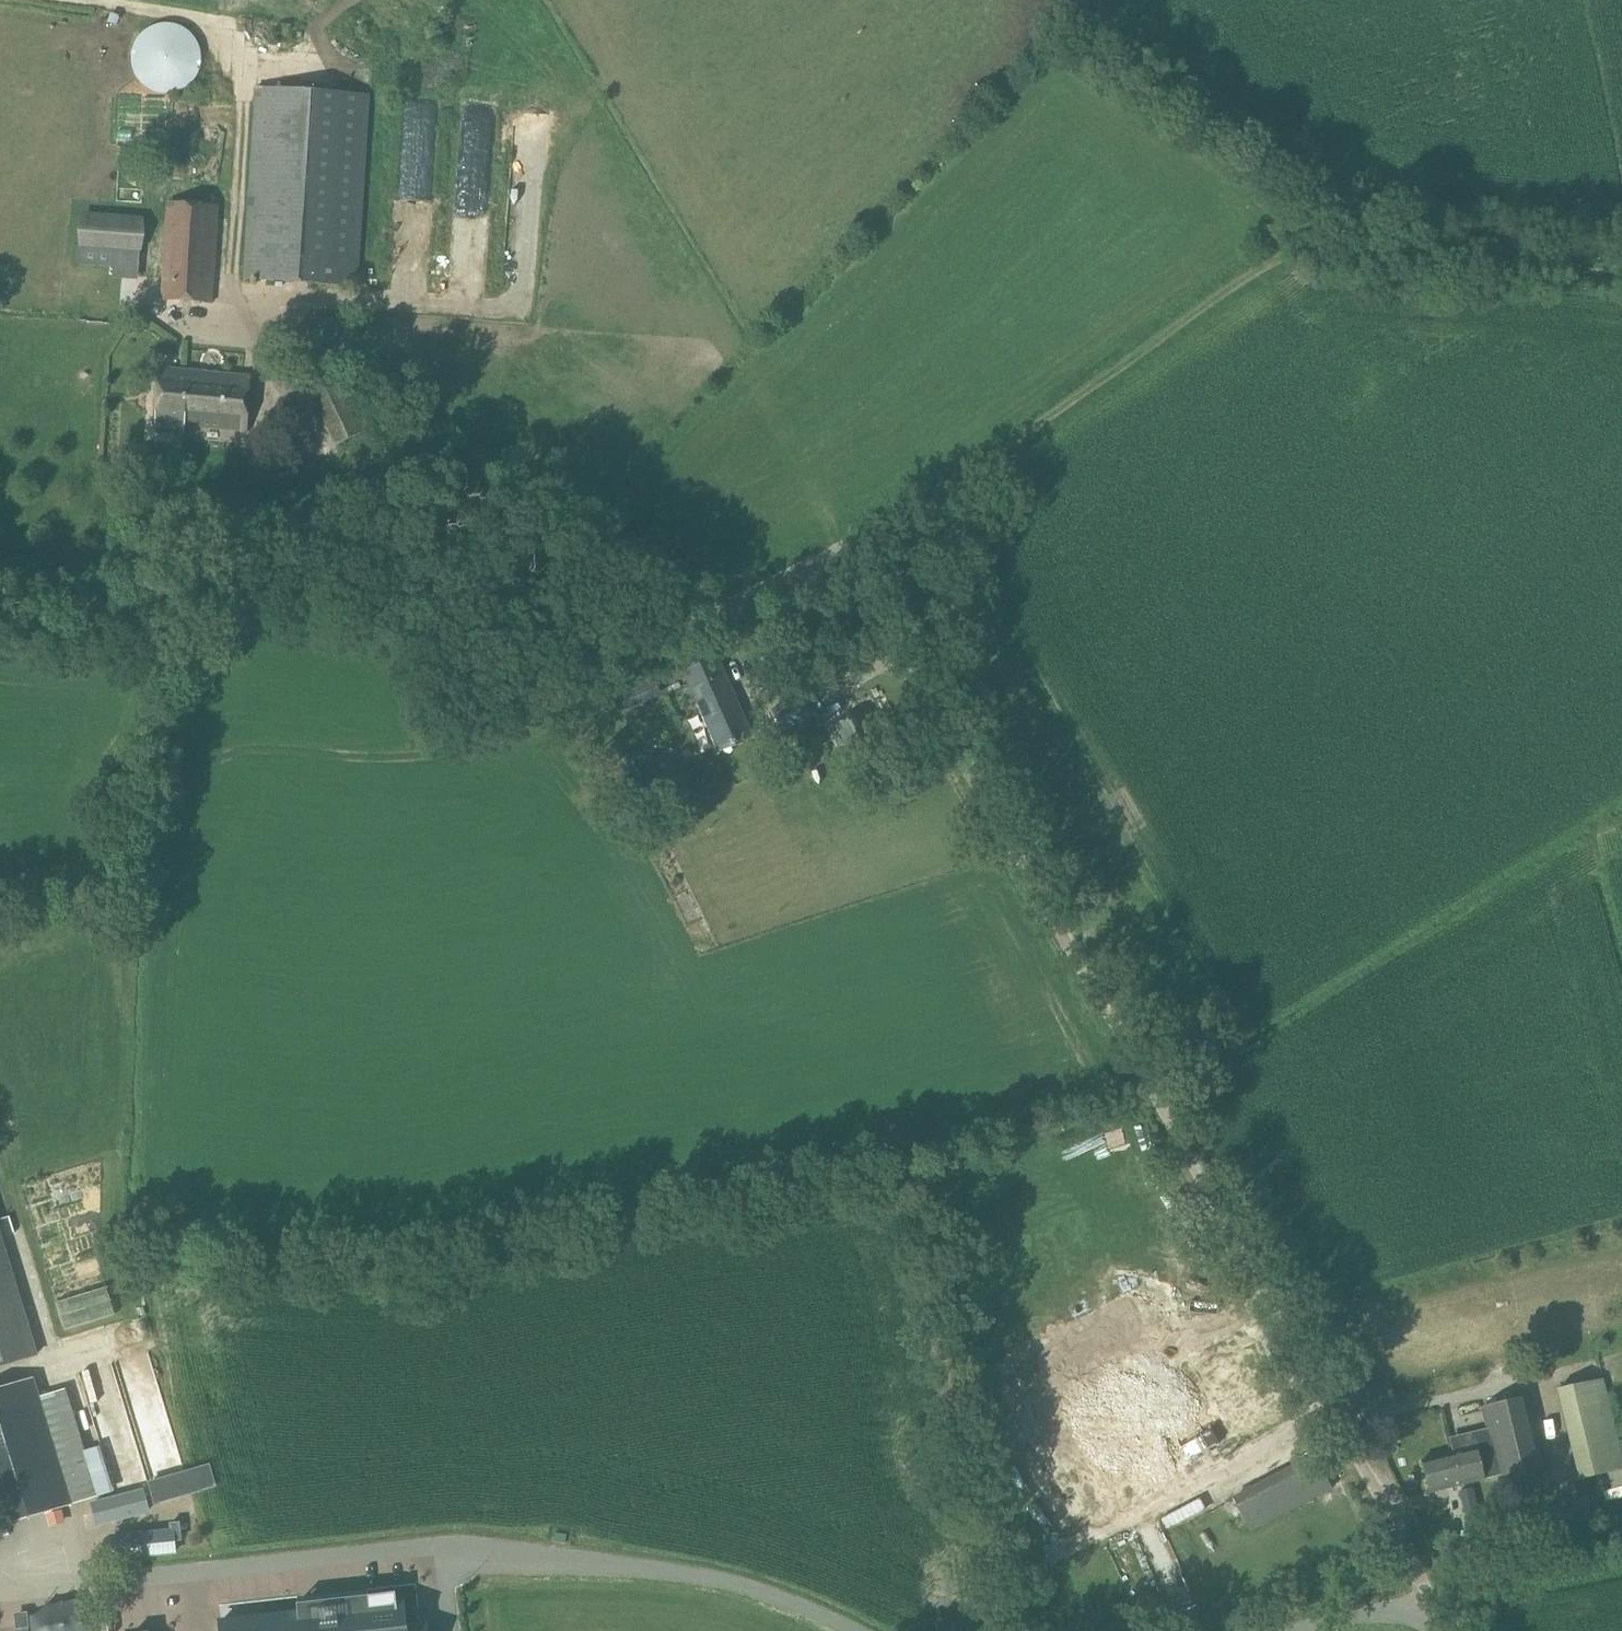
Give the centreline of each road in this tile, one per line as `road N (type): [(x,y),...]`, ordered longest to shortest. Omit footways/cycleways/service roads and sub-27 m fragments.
road 1 (residential): [(1433,1597),(847,547),(641,646),(596,646),(509,617),(332,501)]
road 2 (track): [(847,547),(1313,237),(1621,258)]
road 3 (residential): [(858,1630),(762,1591),(576,1565),(219,1571),(84,1584)]
road 4 (residential): [(1433,1597),(1289,1630)]

